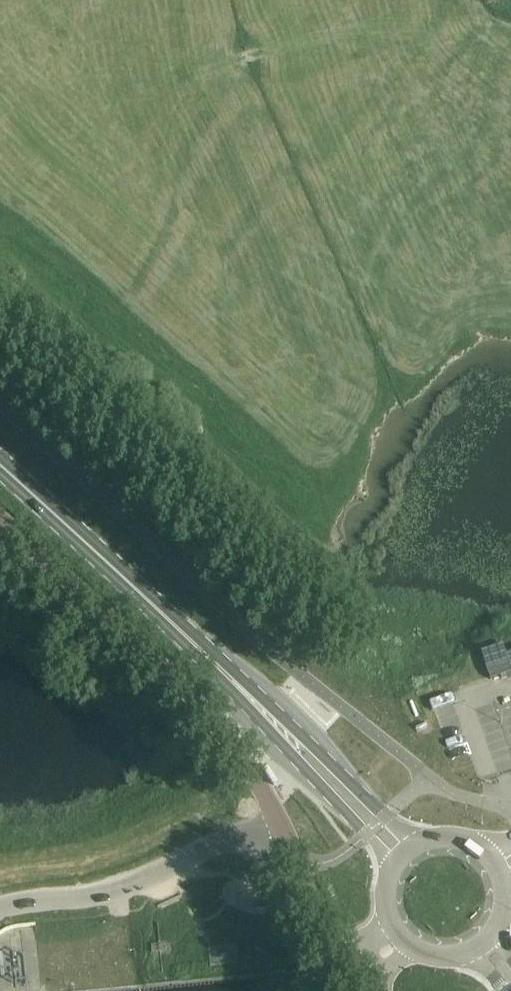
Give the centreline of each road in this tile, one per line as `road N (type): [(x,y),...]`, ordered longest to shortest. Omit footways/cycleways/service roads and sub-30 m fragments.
road 1 (unclassified): [(281,832),(237,752),(187,692),(0,520)]
road 2 (secondary): [(280,729),(0,463)]
road 3 (unclassified): [(0,908),(104,895),(214,848),(281,832)]
road 4 (secondary): [(423,843),(280,729)]
road 5 (secondary): [(280,729),(300,765),(393,870)]
road 6 (unclassified): [(343,965),(281,832)]

